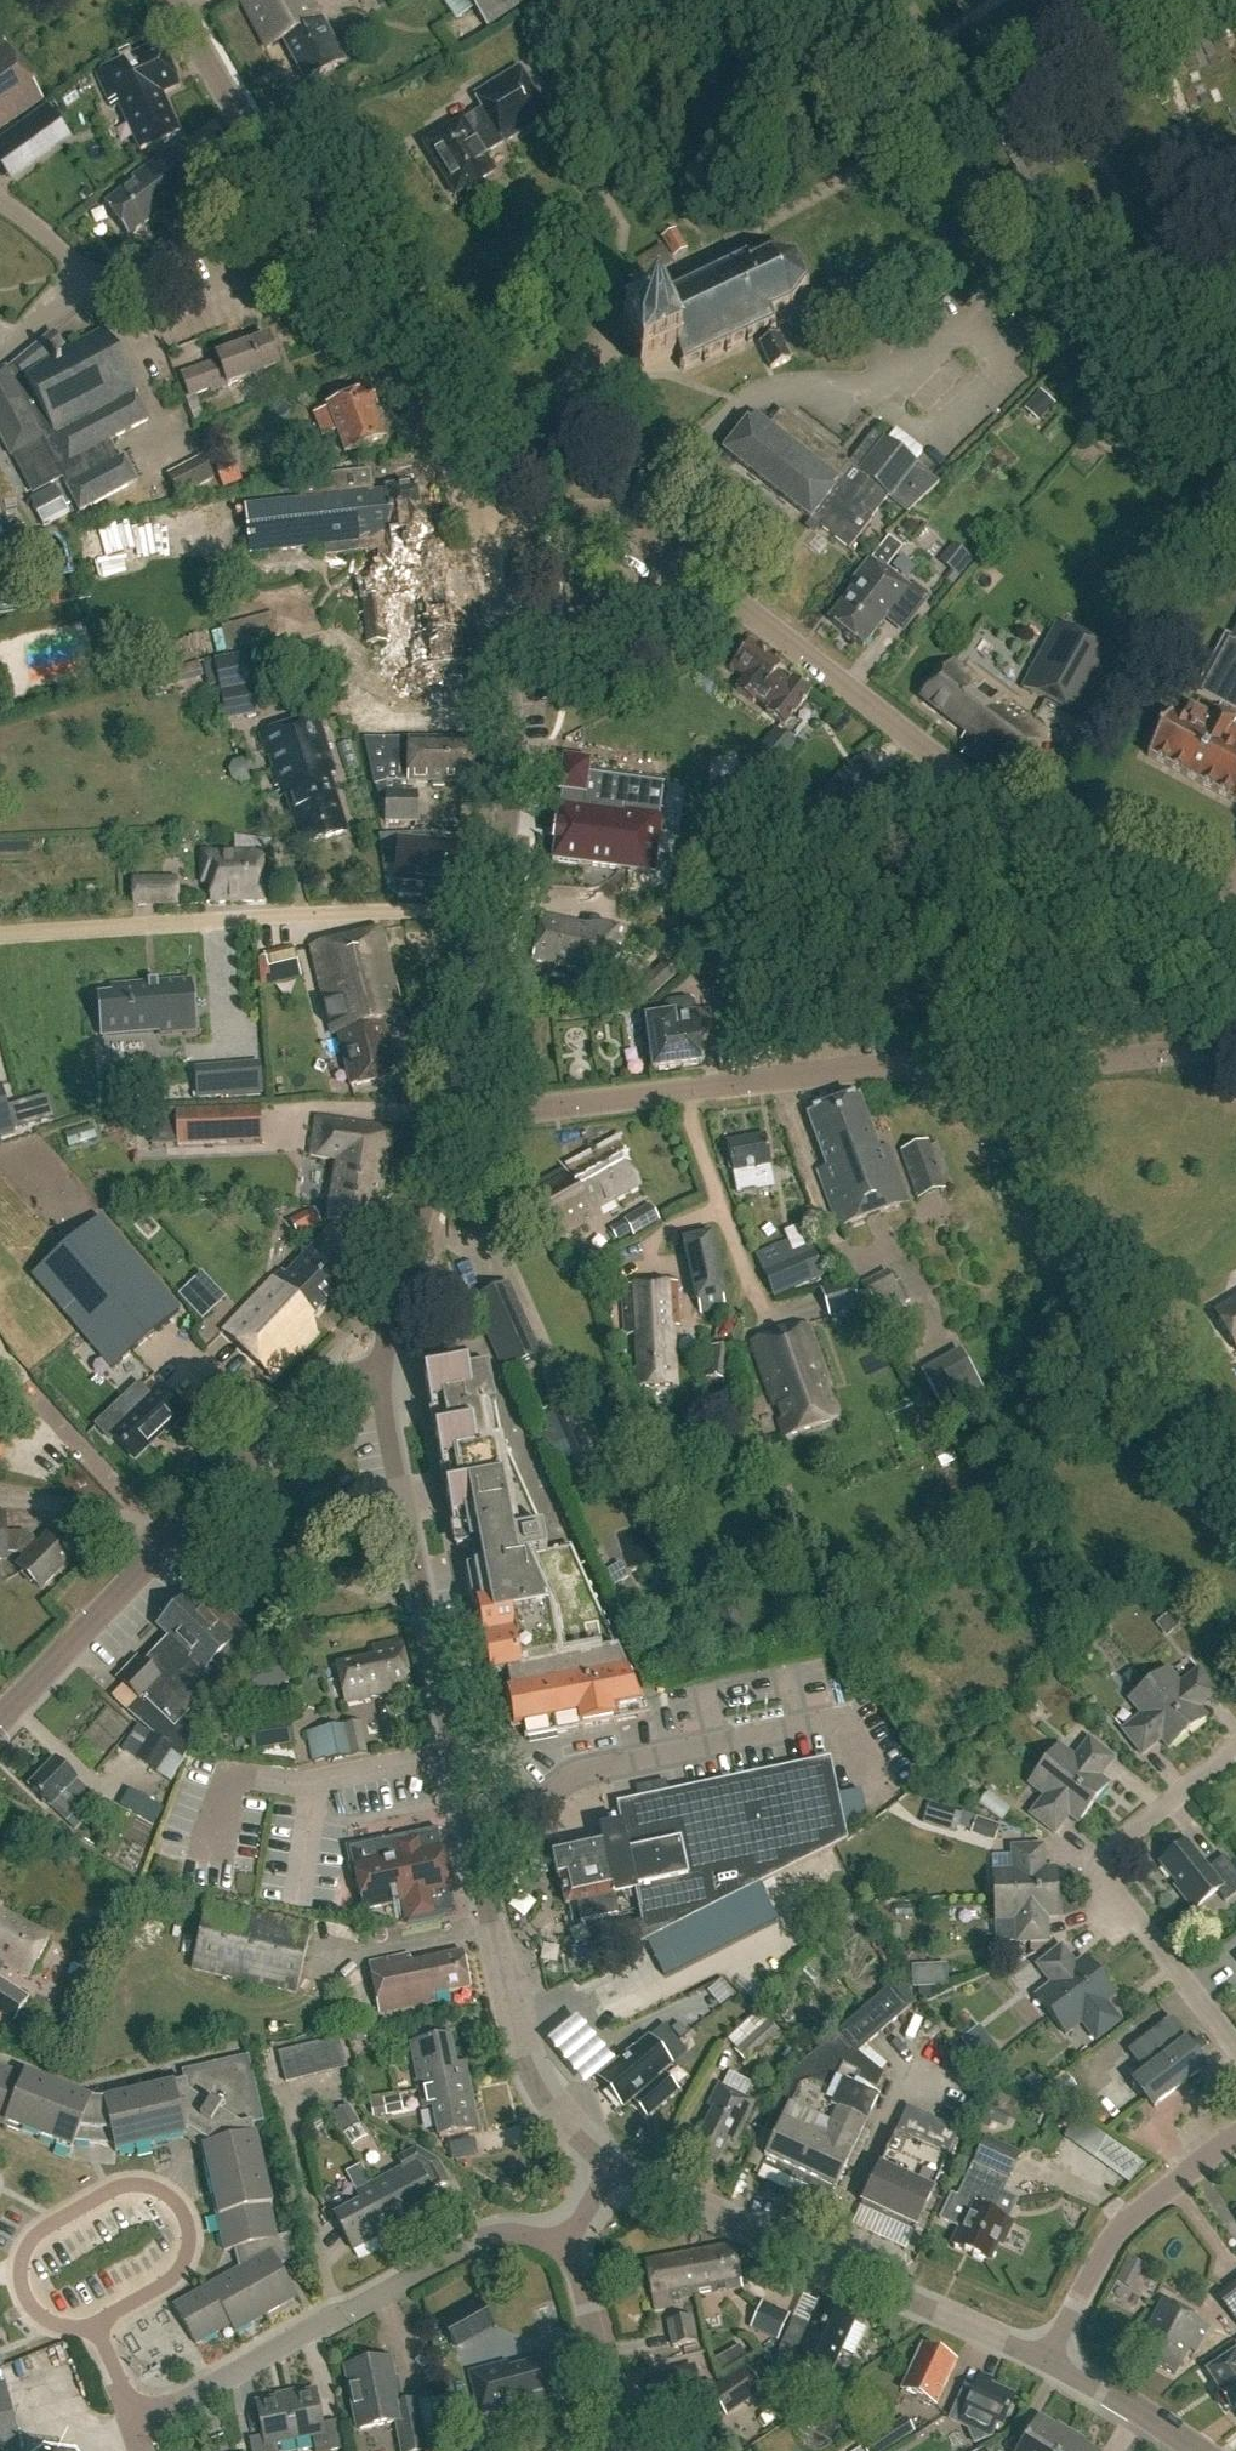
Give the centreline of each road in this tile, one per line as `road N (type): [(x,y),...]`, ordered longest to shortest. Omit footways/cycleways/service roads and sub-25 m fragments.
road 1 (unclassified): [(1235,954),(1117,891),(623,519),(553,515),(483,538)]
road 2 (tertiary): [(614,2167),(542,2094),(517,2017),(419,1596),(385,1419),(387,1352)]
road 3 (unclassified): [(447,1112),(1235,1046)]
road 4 (tertiary): [(0,1718),(323,1379),(387,1352)]
road 5 (residential): [(141,2450),(135,2423),(471,2242),(500,2234),(565,2238)]
road 6 (unclassified): [(0,933),(324,915),(490,926)]
road 7 (tertiary): [(1047,2361),(614,2167)]
road 8 (tertiary): [(483,538),(446,458),(276,176)]
road 9 (residential): [(1235,2046),(1096,1864),(1235,1746)]
road 10 (tertiary): [(490,926),(515,759),(502,608),(483,538)]
road 11 (residential): [(276,176),(127,276),(87,267),(0,200)]
road 12 (unclassified): [(1047,2361),(1118,2229),(1235,2131)]
road 13 (tertiary): [(387,1352),(447,1112)]
road 14 (unclassified): [(623,2450),(565,2238)]
road 15 (tertiary): [(276,176),(175,0)]
road 16 (tertiary): [(447,1112),(490,926)]
road 17 (tertiary): [(1194,2450),(1047,2361)]

